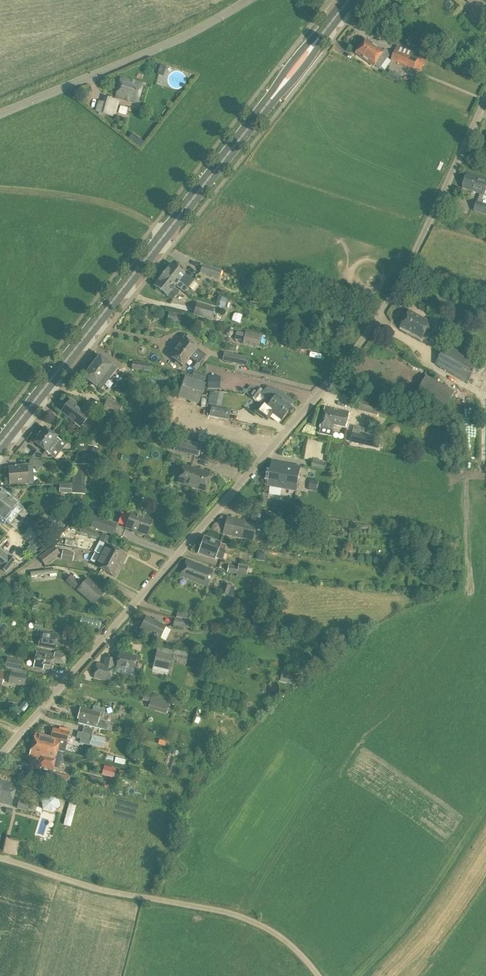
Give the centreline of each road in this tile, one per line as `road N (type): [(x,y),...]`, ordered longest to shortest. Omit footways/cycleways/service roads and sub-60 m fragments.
road 1 (unclassified): [(0,756),(369,336),(485,108)]
road 2 (primary): [(0,445),(348,0)]
road 3 (unclassified): [(319,975),(281,937),(245,918),(0,858)]
road 4 (residential): [(249,0),(0,116)]
road 5 (track): [(0,190),(100,202),(166,232)]

